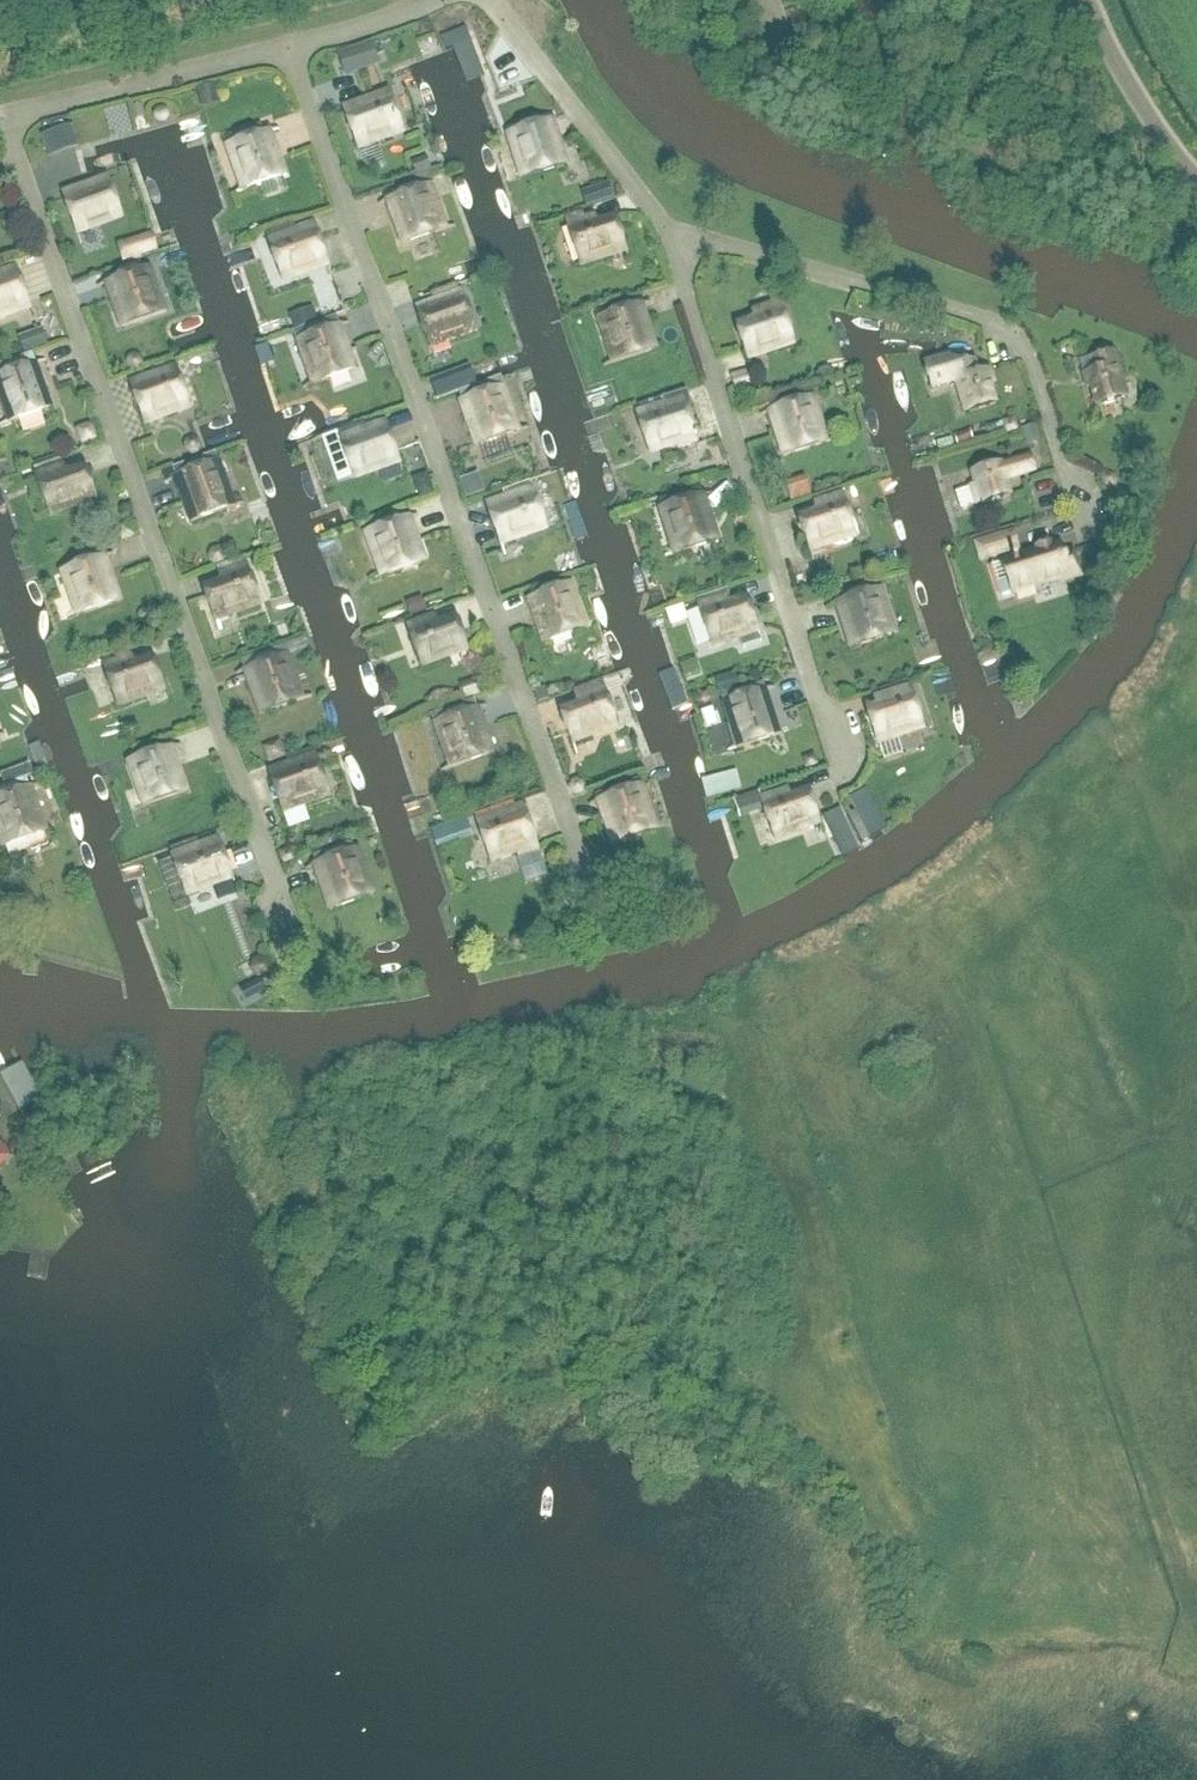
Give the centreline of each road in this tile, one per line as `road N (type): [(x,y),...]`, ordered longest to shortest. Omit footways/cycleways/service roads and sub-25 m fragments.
road 1 (unclassified): [(577,862),(285,53)]
road 2 (unclassified): [(278,896),(0,125)]
road 3 (unclassified): [(841,775),(667,230)]
road 4 (unclassified): [(1083,531),(1016,340),(957,314),(667,230)]
road 5 (unclassified): [(0,120),(285,53)]
road 6 (unclassified): [(667,230),(489,0)]
road 7 (unclassified): [(1196,182),(1136,98),(1086,0)]
road 8 (unclassified): [(285,53),(433,0)]

